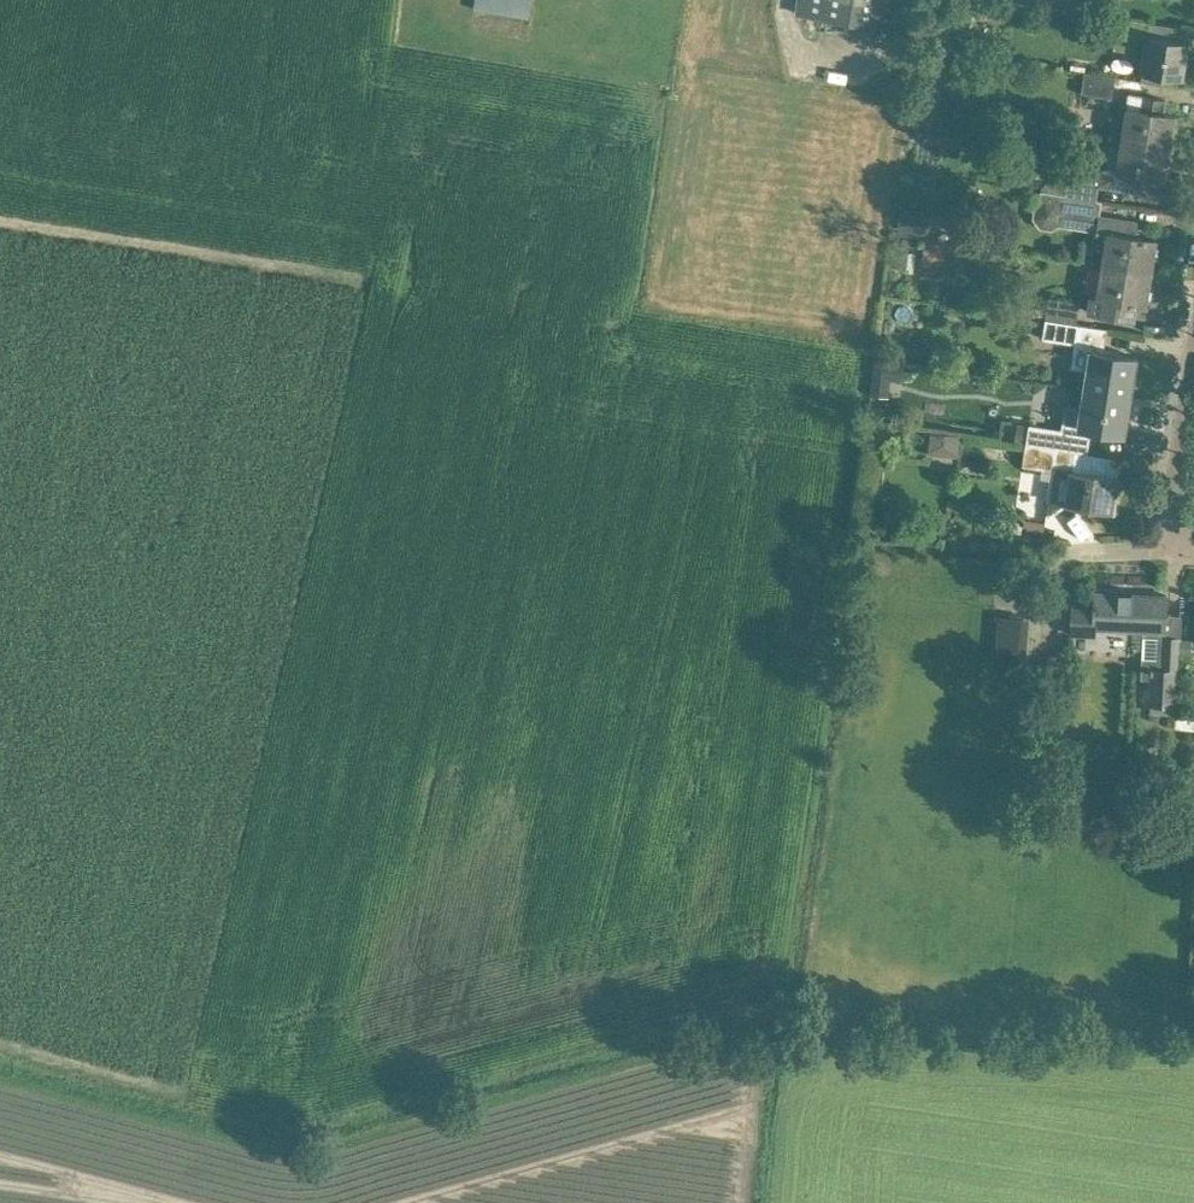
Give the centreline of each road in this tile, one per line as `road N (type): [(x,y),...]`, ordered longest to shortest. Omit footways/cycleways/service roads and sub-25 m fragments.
road 1 (residential): [(1193,546),(1179,537),(1172,514),(1193,366)]

